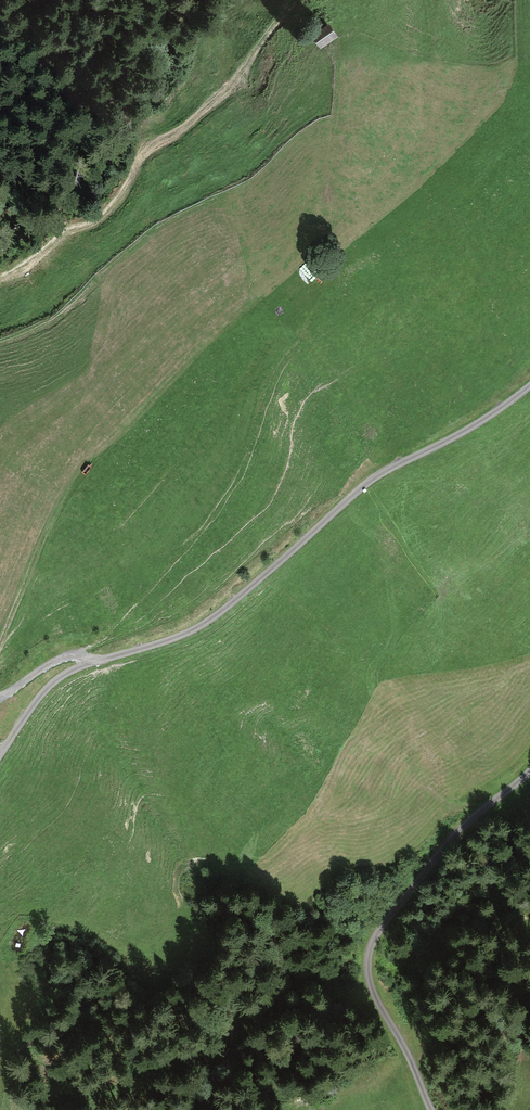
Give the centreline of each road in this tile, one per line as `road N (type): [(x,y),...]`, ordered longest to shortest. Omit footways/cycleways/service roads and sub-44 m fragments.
road 1 (track): [(529,387),(376,477),(203,625),(63,676),(0,754)]
road 2 (track): [(0,644),(78,478),(214,338),(301,267)]
road 3 (track): [(529,768),(447,844),(371,947),(370,981),(431,1109)]
road 4 (track): [(0,280),(50,239),(108,211),(142,155),(218,99),(292,0)]
road 5 (track): [(153,230),(58,316),(0,341)]

